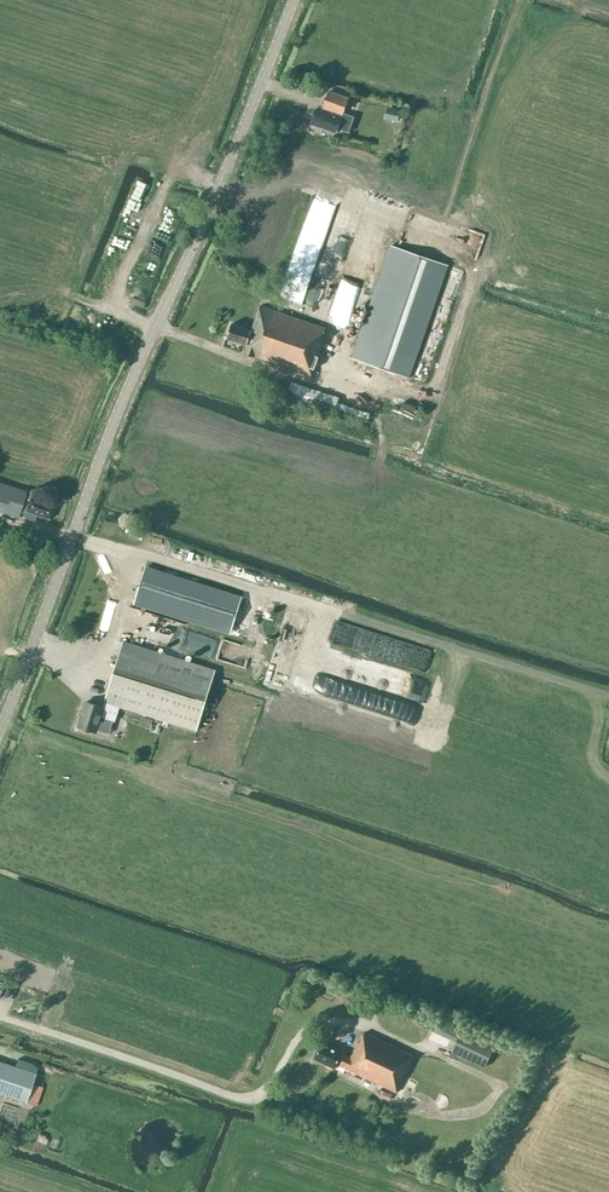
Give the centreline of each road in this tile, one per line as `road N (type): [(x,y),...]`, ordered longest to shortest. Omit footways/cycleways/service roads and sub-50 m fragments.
road 1 (tertiary): [(0,728),(128,396),(227,182),(296,0)]

